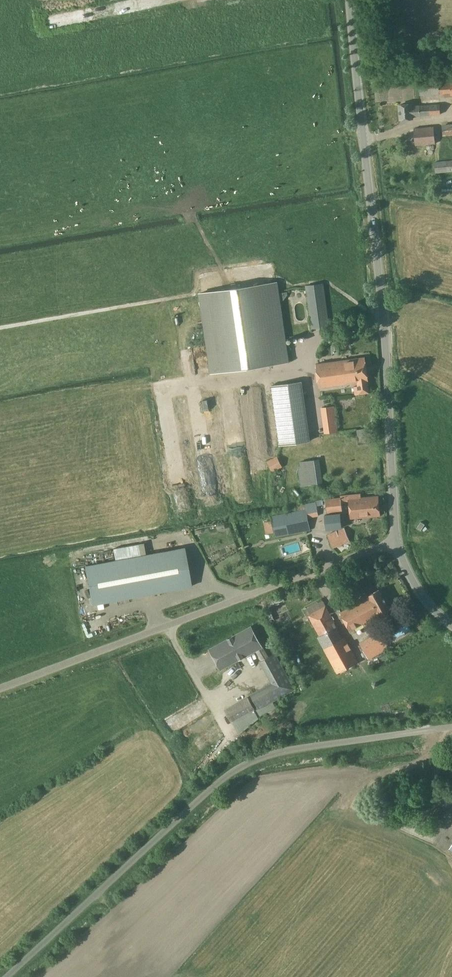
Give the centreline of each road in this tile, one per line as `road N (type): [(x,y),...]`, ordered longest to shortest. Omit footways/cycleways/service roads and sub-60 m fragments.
road 1 (unclassified): [(350,0),(383,310),(396,541)]
road 2 (unclassified): [(6,976),(241,766),(293,750),(451,728)]
road 3 (unclassified): [(396,541),(0,688)]

